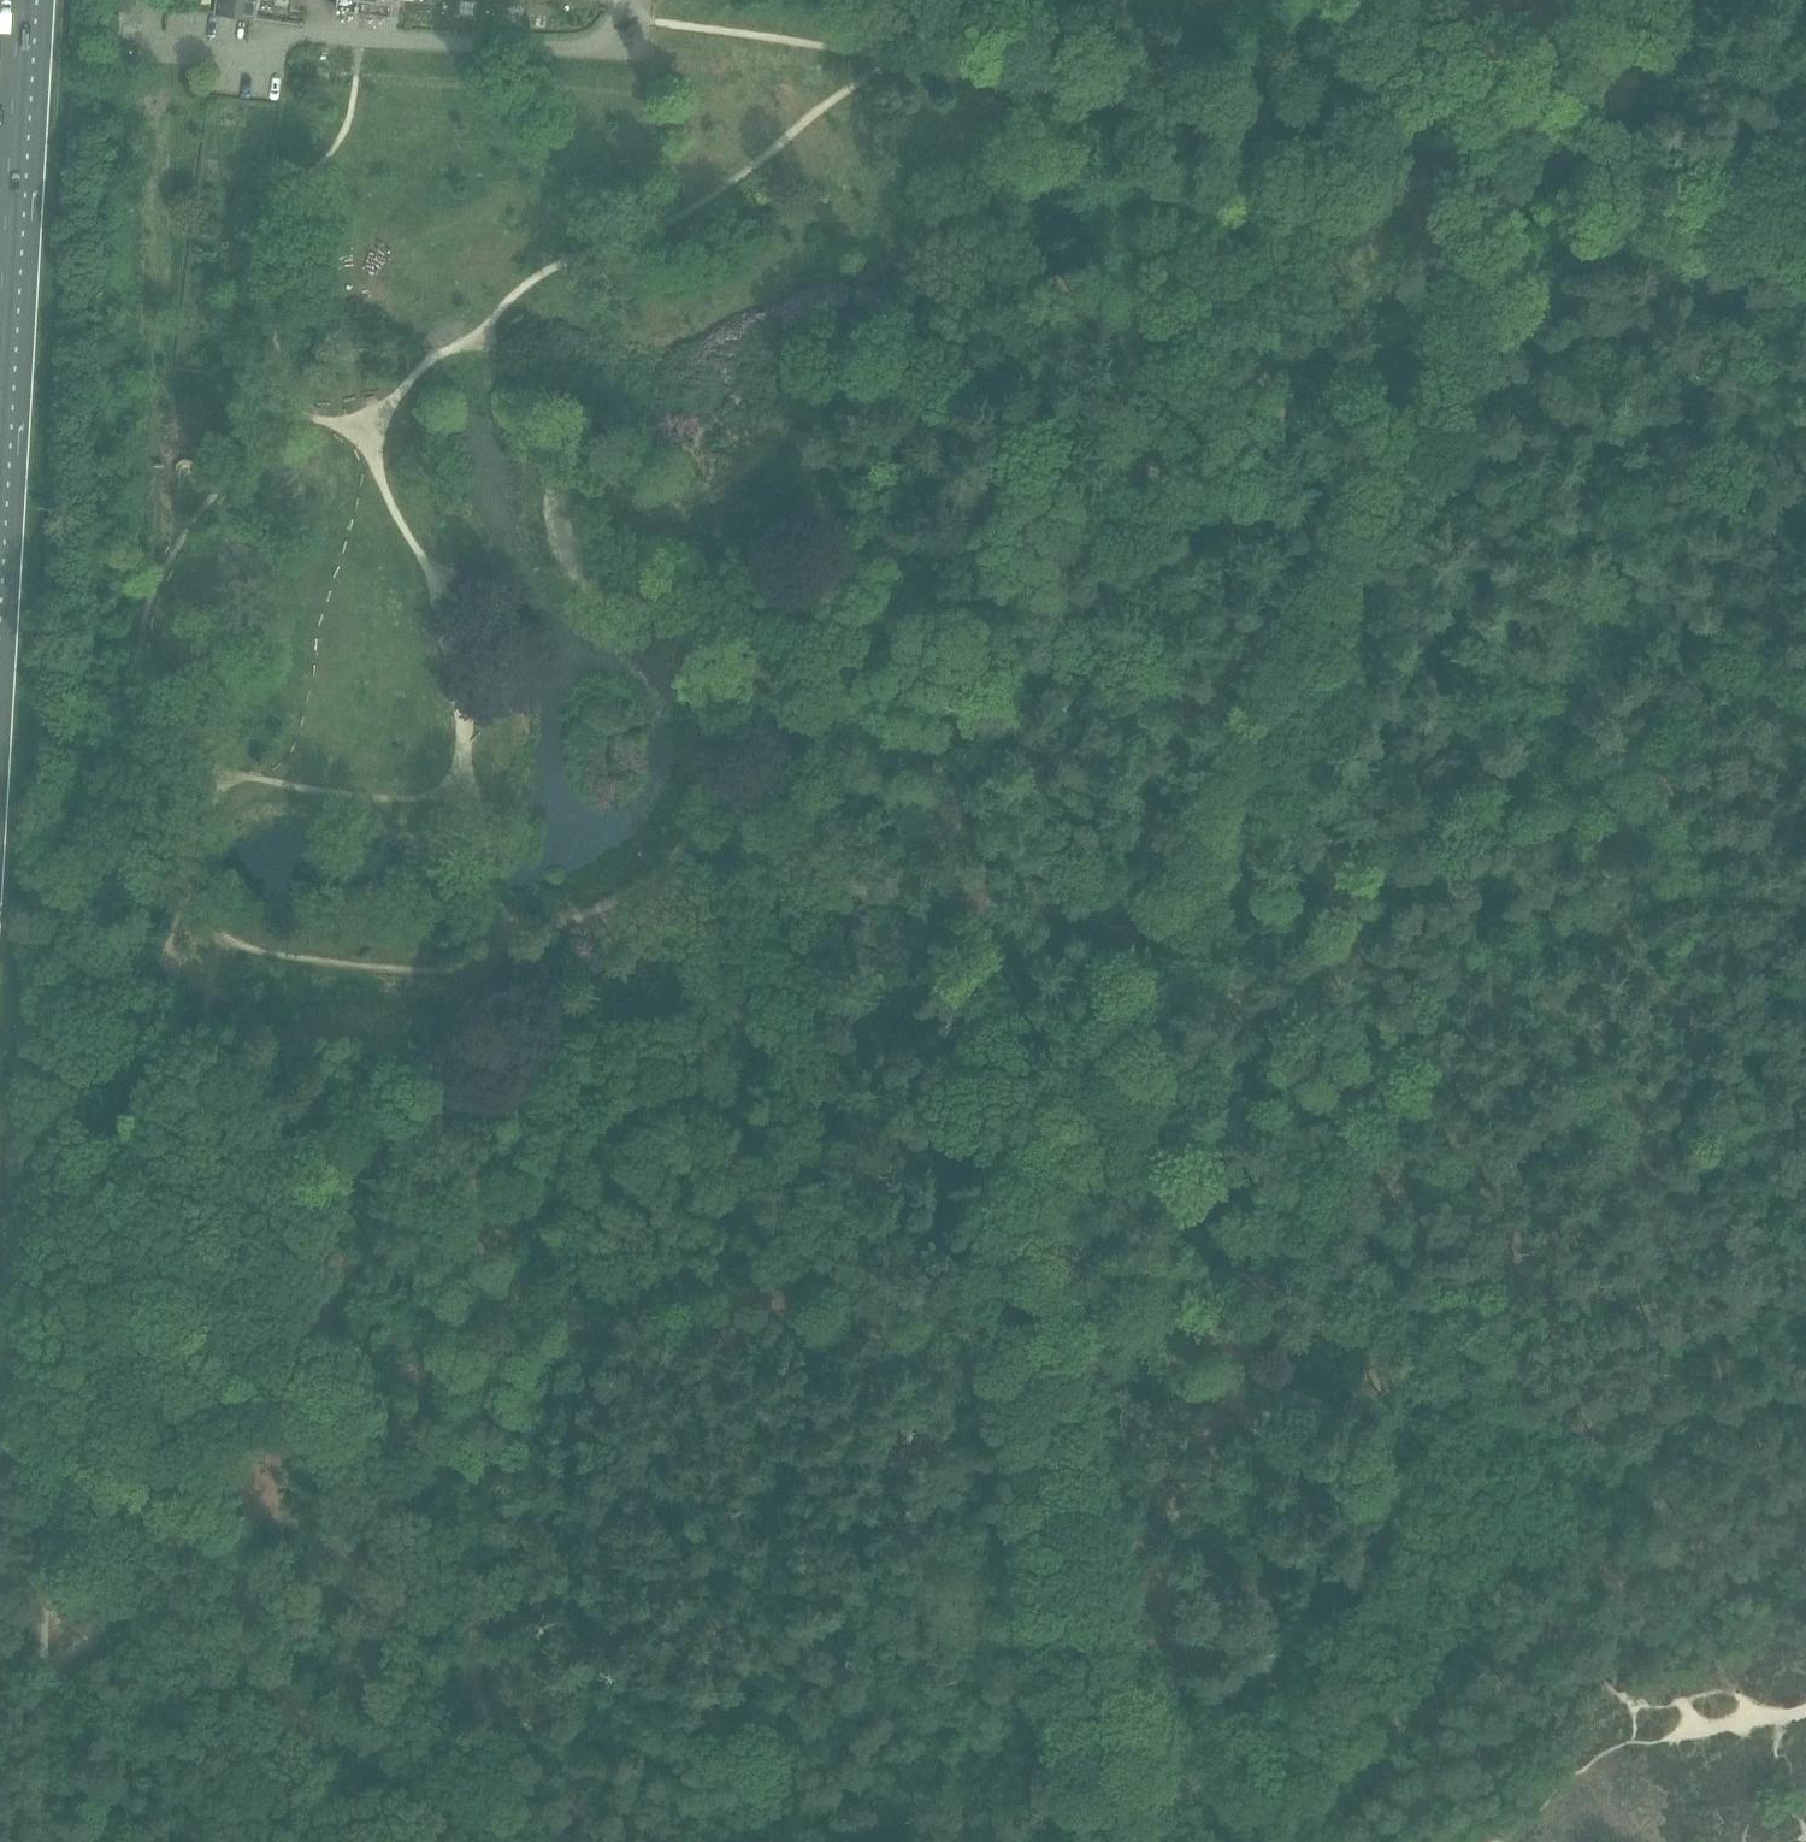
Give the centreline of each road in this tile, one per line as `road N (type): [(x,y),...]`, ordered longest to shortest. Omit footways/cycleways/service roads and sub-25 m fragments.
road 1 (motorway): [(0,316),(19,0)]

